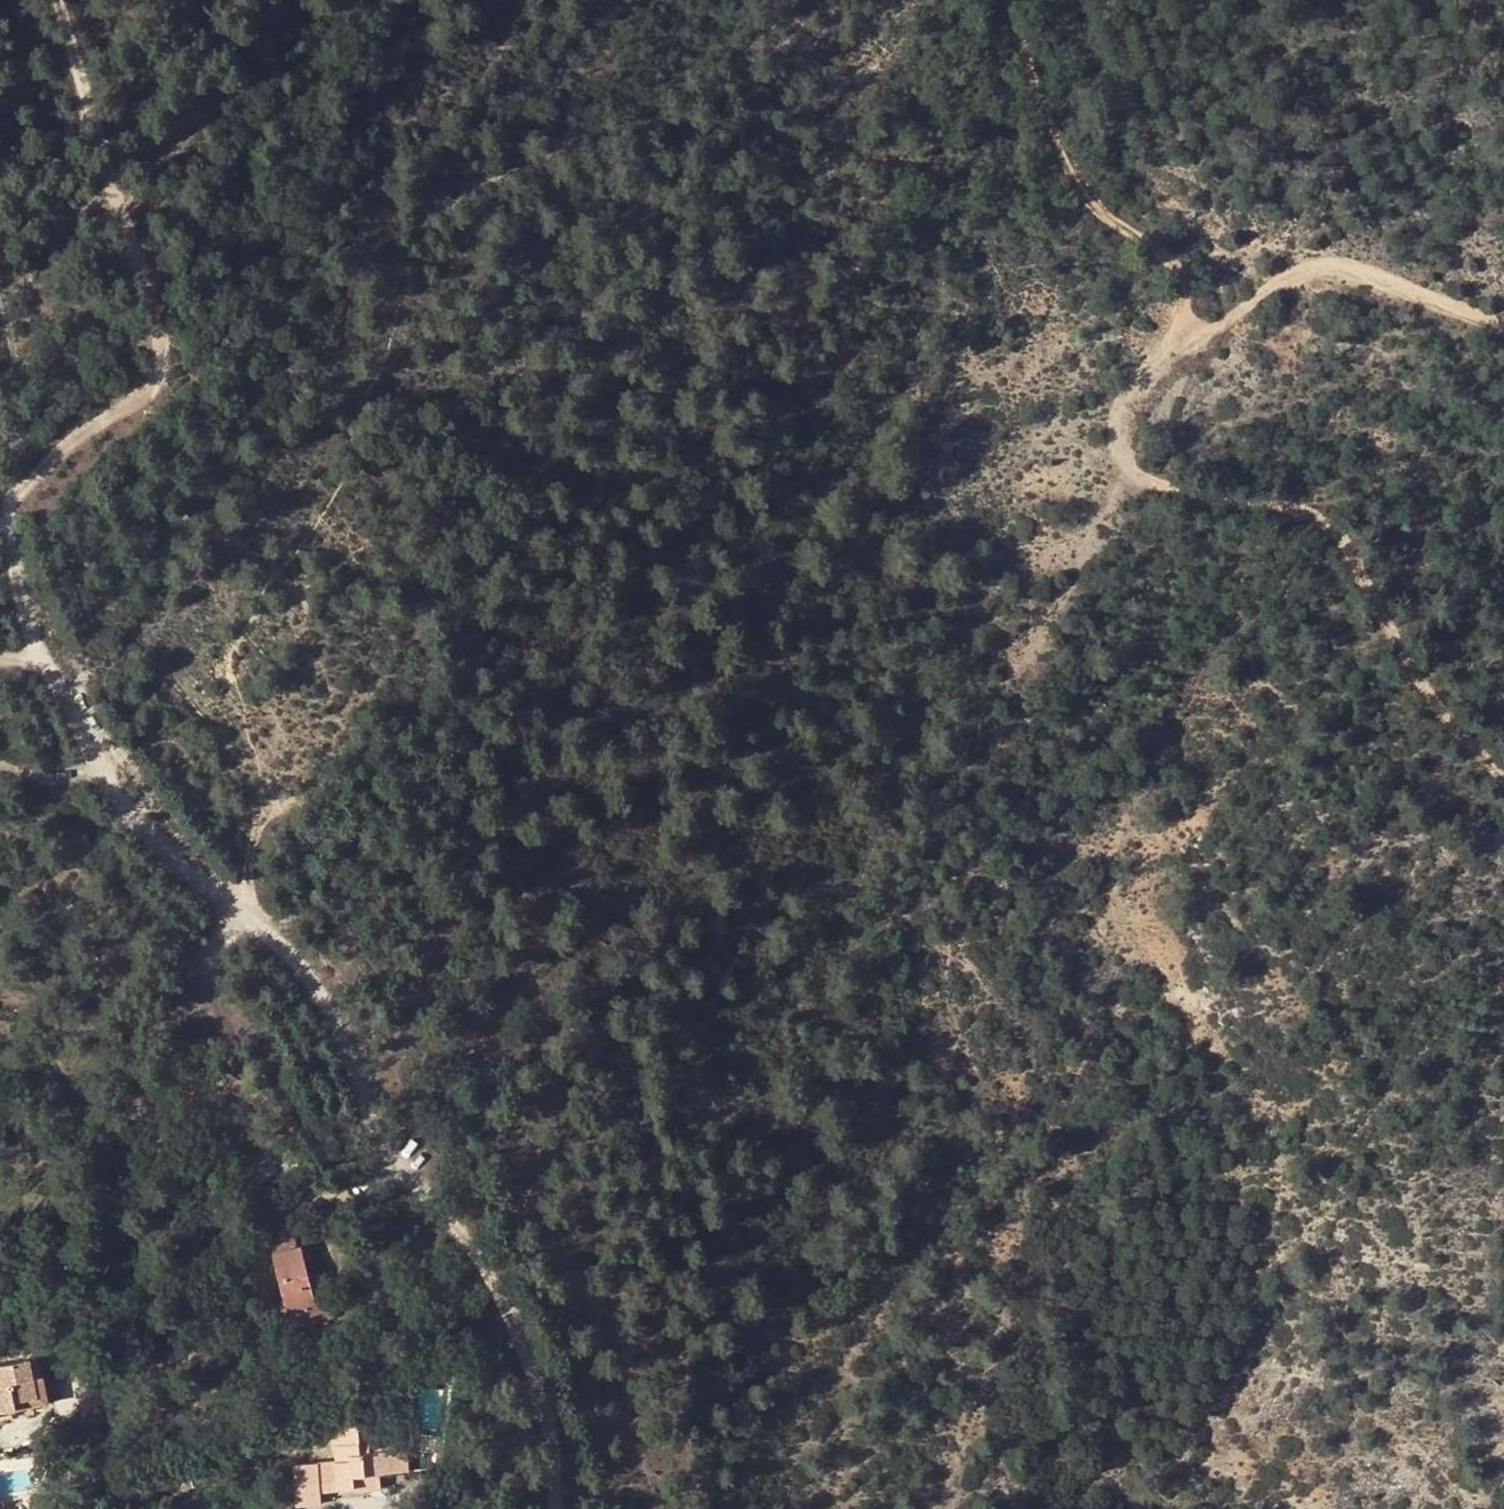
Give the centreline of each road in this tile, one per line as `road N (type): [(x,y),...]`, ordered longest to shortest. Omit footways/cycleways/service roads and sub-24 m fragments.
road 1 (track): [(550,1508),(550,1435),(504,1300),(460,1227),(407,1180),(377,1132),(329,1012),(259,930),(179,865),(109,780),(35,643),(9,551),(10,510),(55,455),(146,390),(159,338),(135,228),(58,0)]
road 2 (track): [(1503,331),(1333,271),(1294,273),(1231,323),(1195,330),(1180,313),(1175,264),(1094,201),(1057,147),(1009,0)]
road 3 (track): [(1503,779),(1428,690),(1345,541),(1312,511),(1270,496),(1153,479),(1124,457),(1121,419),(1195,330)]

